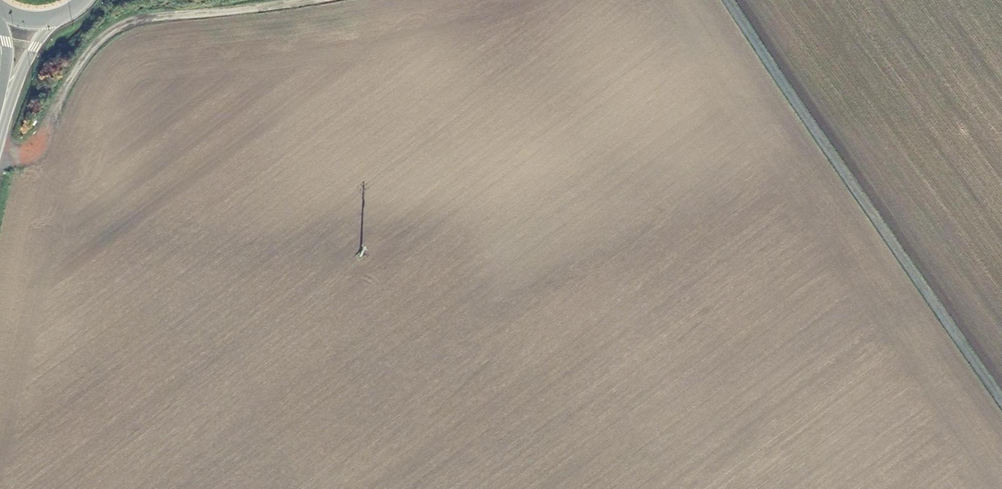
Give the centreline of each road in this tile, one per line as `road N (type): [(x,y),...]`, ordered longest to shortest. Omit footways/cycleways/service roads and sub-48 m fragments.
road 1 (track): [(1001,402),(724,0)]
road 2 (track): [(0,153),(36,143),(91,48),(120,25),(320,0)]

